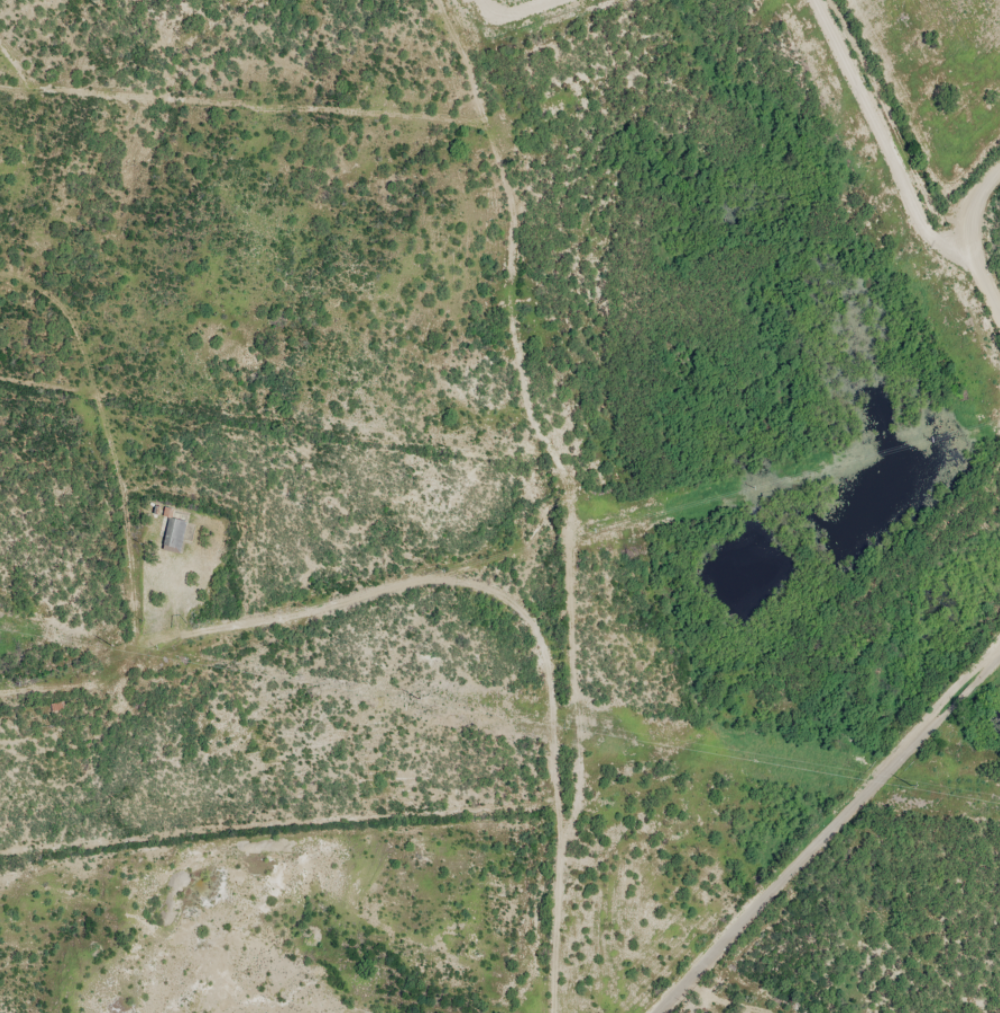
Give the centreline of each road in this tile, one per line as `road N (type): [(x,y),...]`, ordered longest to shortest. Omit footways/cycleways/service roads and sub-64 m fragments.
road 1 (residential): [(547,1012),(528,622),(514,579),(514,422),(476,116),(426,0)]
road 2 (residential): [(624,1012),(999,590)]
road 3 (residential): [(0,670),(152,641),(300,580),(514,579)]
road 4 (residential): [(152,641),(91,336),(39,279),(0,270)]

